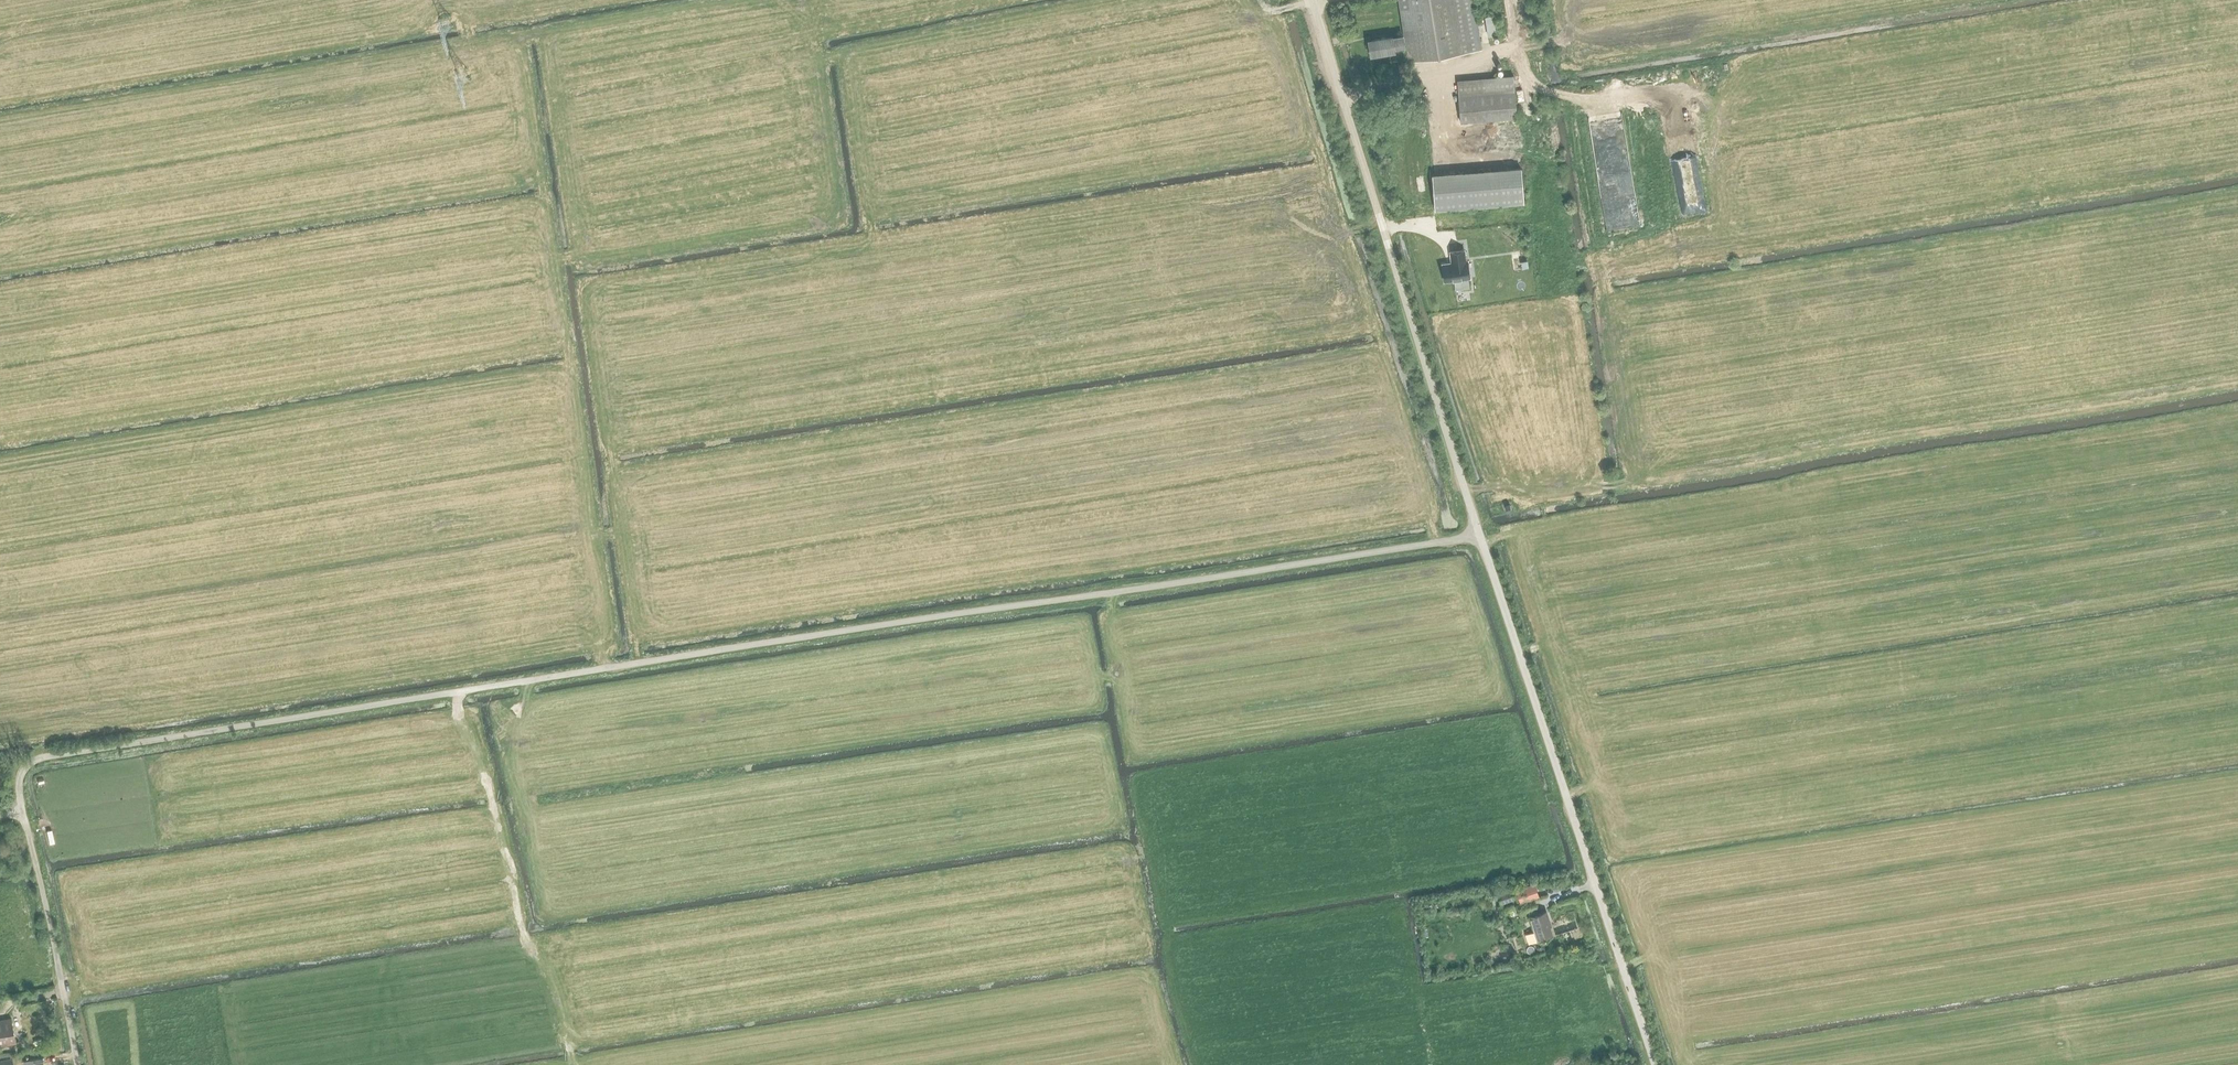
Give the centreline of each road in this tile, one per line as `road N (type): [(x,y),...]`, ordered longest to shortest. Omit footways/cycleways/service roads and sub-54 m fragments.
road 1 (unclassified): [(19,796),(21,772),(46,756),(1481,536)]
road 2 (unclassified): [(1481,536),(1313,0)]
road 3 (unclassified): [(1655,1064),(1481,536)]
road 4 (residential): [(77,1064),(19,796)]

